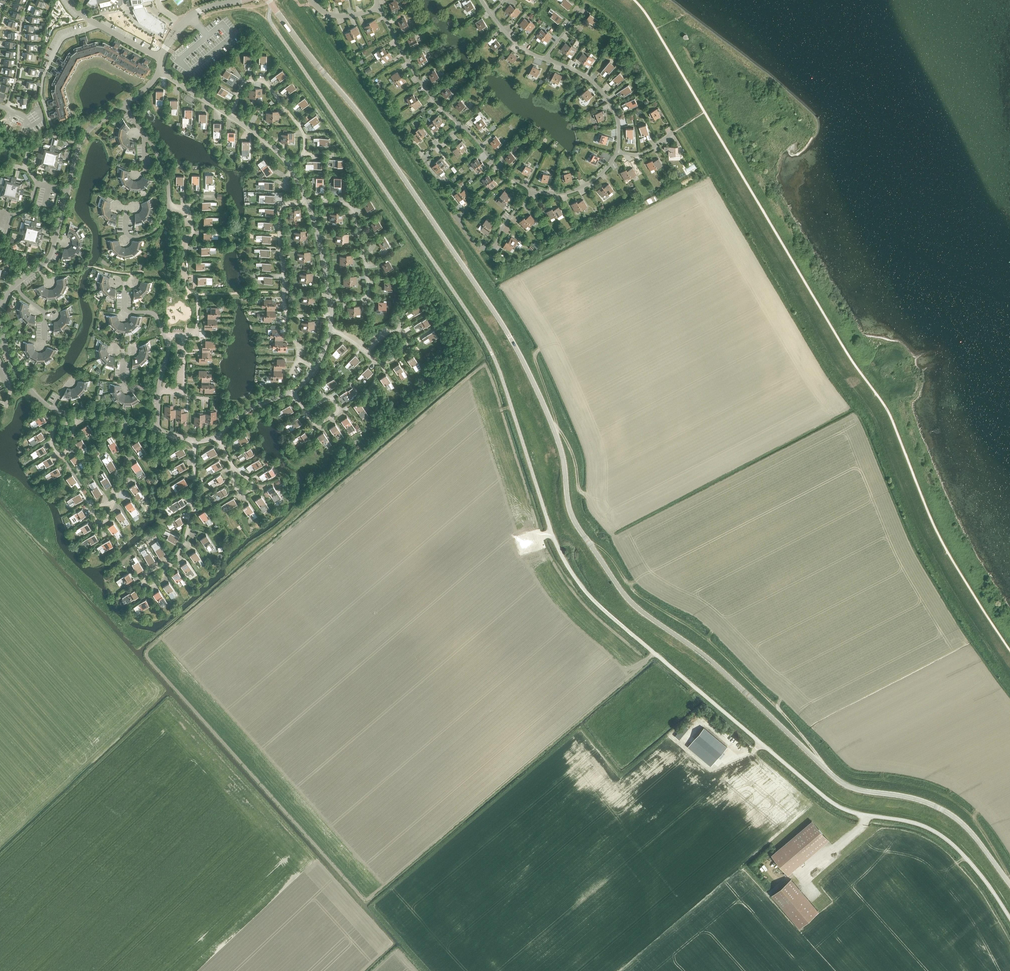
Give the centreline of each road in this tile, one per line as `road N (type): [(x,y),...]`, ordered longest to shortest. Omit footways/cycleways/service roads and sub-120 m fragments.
road 1 (tertiary): [(1009,882),(974,834),(943,808),(845,784),(712,659),(621,589),(574,520),(563,450),(510,337),(382,145),(273,6)]
road 2 (unclassified): [(1009,918),(948,840),(913,823),(836,805),(584,588),(562,554),(492,353)]
road 3 (residential): [(492,353),(270,20),(273,6)]
road 4 (residential): [(331,317),(286,315),(280,212),(308,202)]
road 5 (unclassified): [(331,301),(368,295),(355,213),(345,203),(308,202)]
road 6 (unclassified): [(379,7),(413,70),(463,124)]
road 7 (unclassified): [(533,191),(488,250),(459,216),(475,205)]
road 8 (unclassified): [(170,566),(191,517),(196,440)]
road 9 (unclassified): [(619,151),(619,122),(605,94),(547,59)]
road 10 (unclassified): [(51,122),(41,95),(47,68),(63,37),(97,25)]

